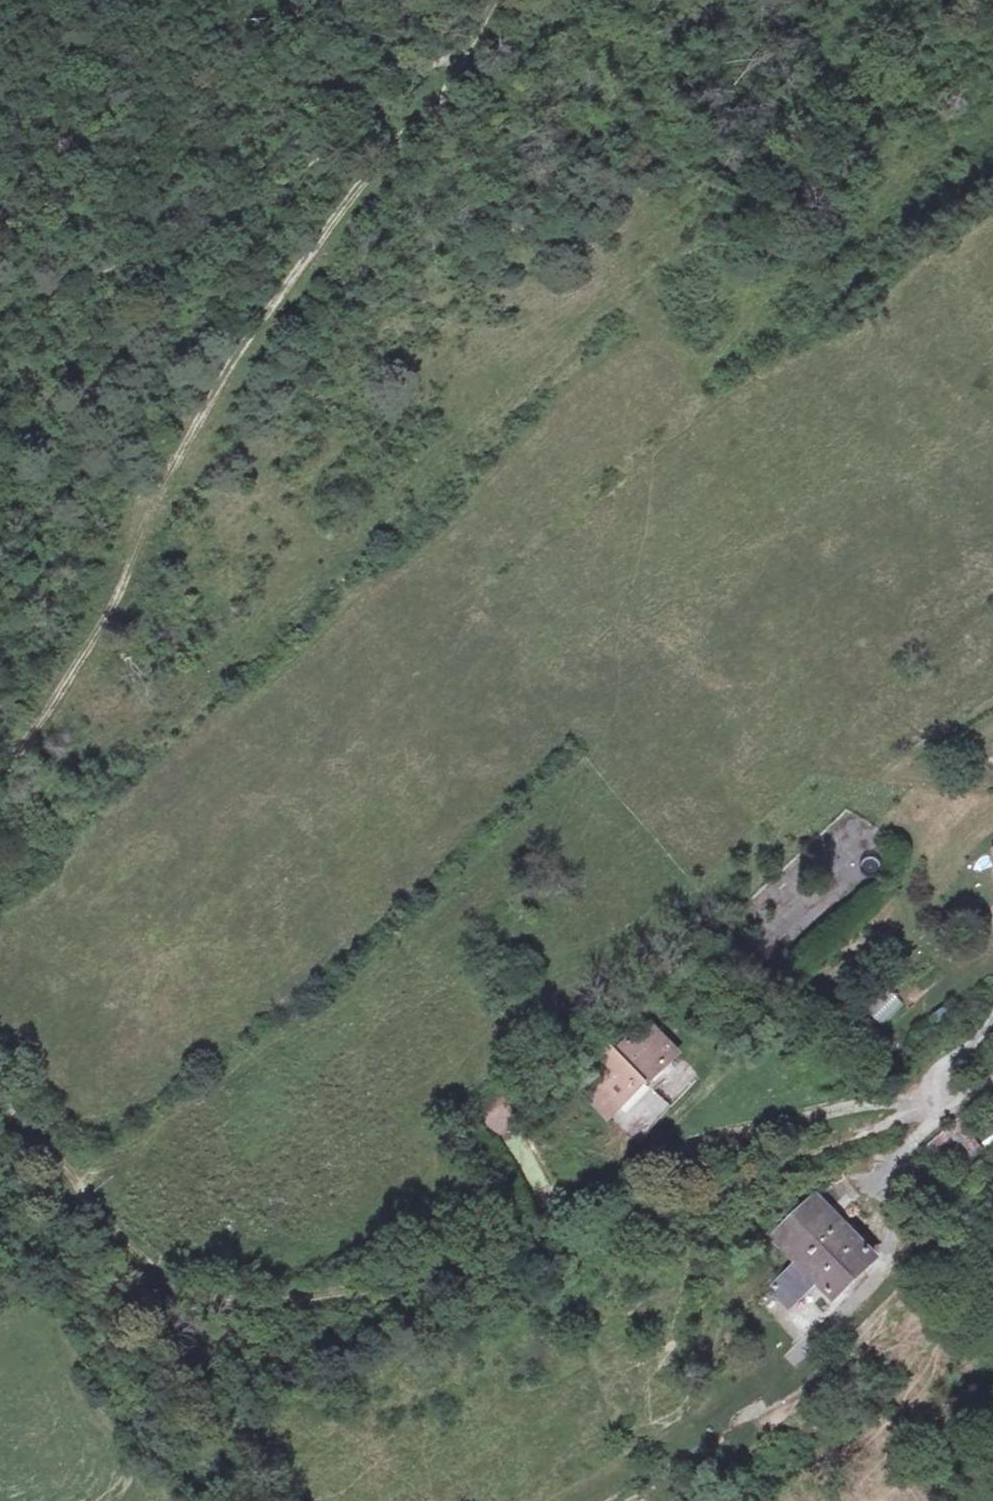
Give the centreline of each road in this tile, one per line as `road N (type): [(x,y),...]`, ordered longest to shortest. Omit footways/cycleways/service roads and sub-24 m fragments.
road 1 (residential): [(992,1080),(685,1205)]

